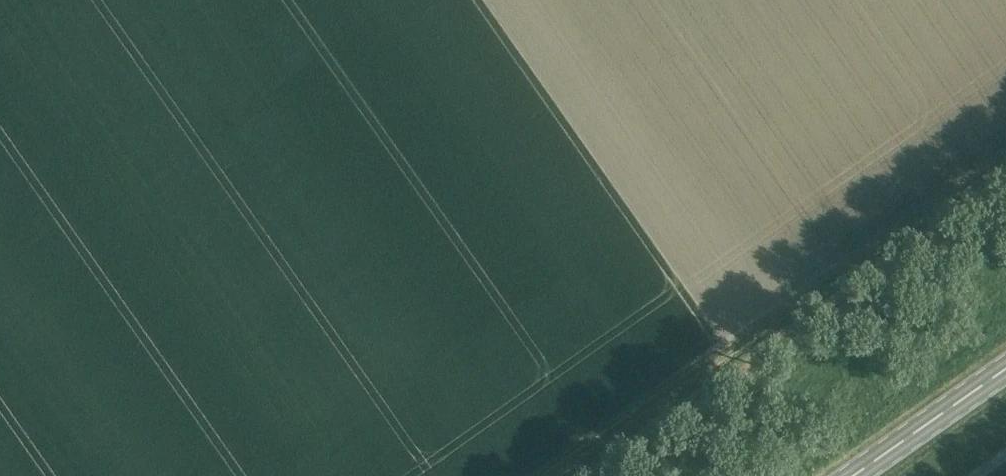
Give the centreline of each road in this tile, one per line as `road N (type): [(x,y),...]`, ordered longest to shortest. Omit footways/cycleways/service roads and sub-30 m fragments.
road 1 (secondary): [(855,475),(1005,369)]

